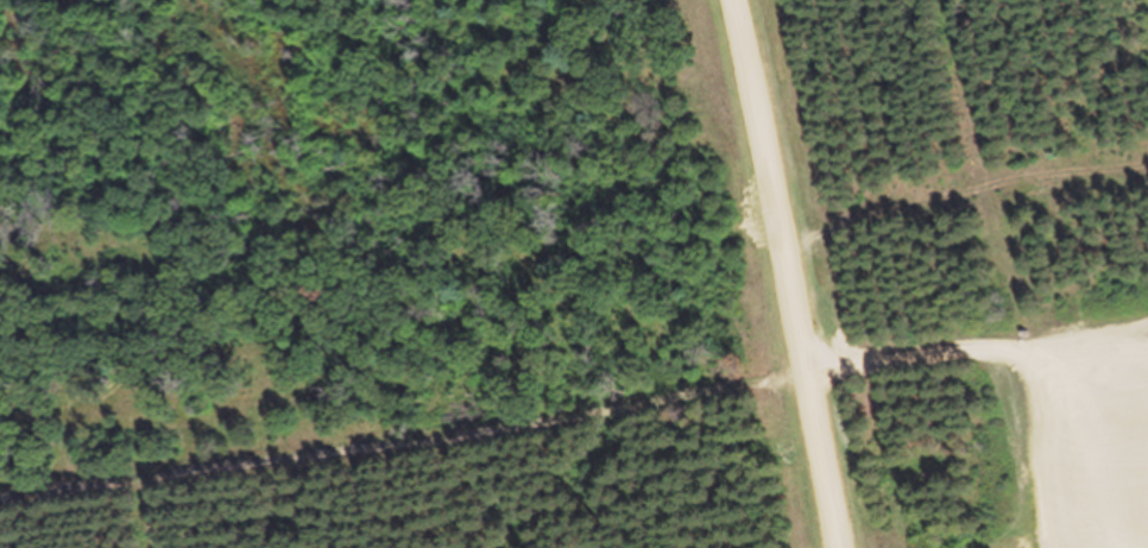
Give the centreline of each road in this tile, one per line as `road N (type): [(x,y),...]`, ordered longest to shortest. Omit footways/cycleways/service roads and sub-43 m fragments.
road 1 (residential): [(806,374),(614,416),(0,502)]
road 2 (residential): [(733,0),(836,547)]
road 3 (residential): [(806,374),(973,353),(1022,357)]

